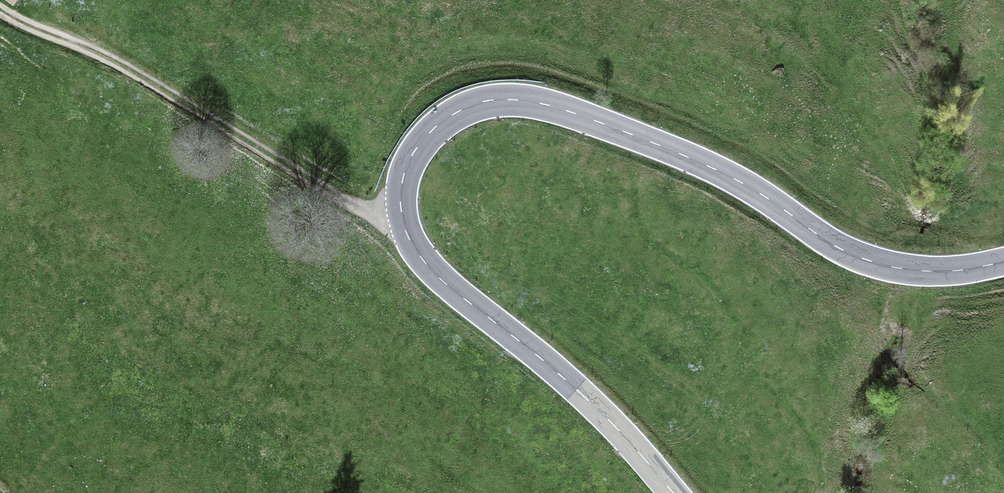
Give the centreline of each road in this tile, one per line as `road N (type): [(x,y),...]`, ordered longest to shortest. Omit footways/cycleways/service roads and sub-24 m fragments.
road 1 (secondary): [(673,492),(608,419),(420,258),(402,217),(403,179),(440,121),(480,101),(546,104),(721,171),(863,260),(928,271),(1003,260)]
road 2 (track): [(0,10),(172,96),(322,189),(402,217)]

